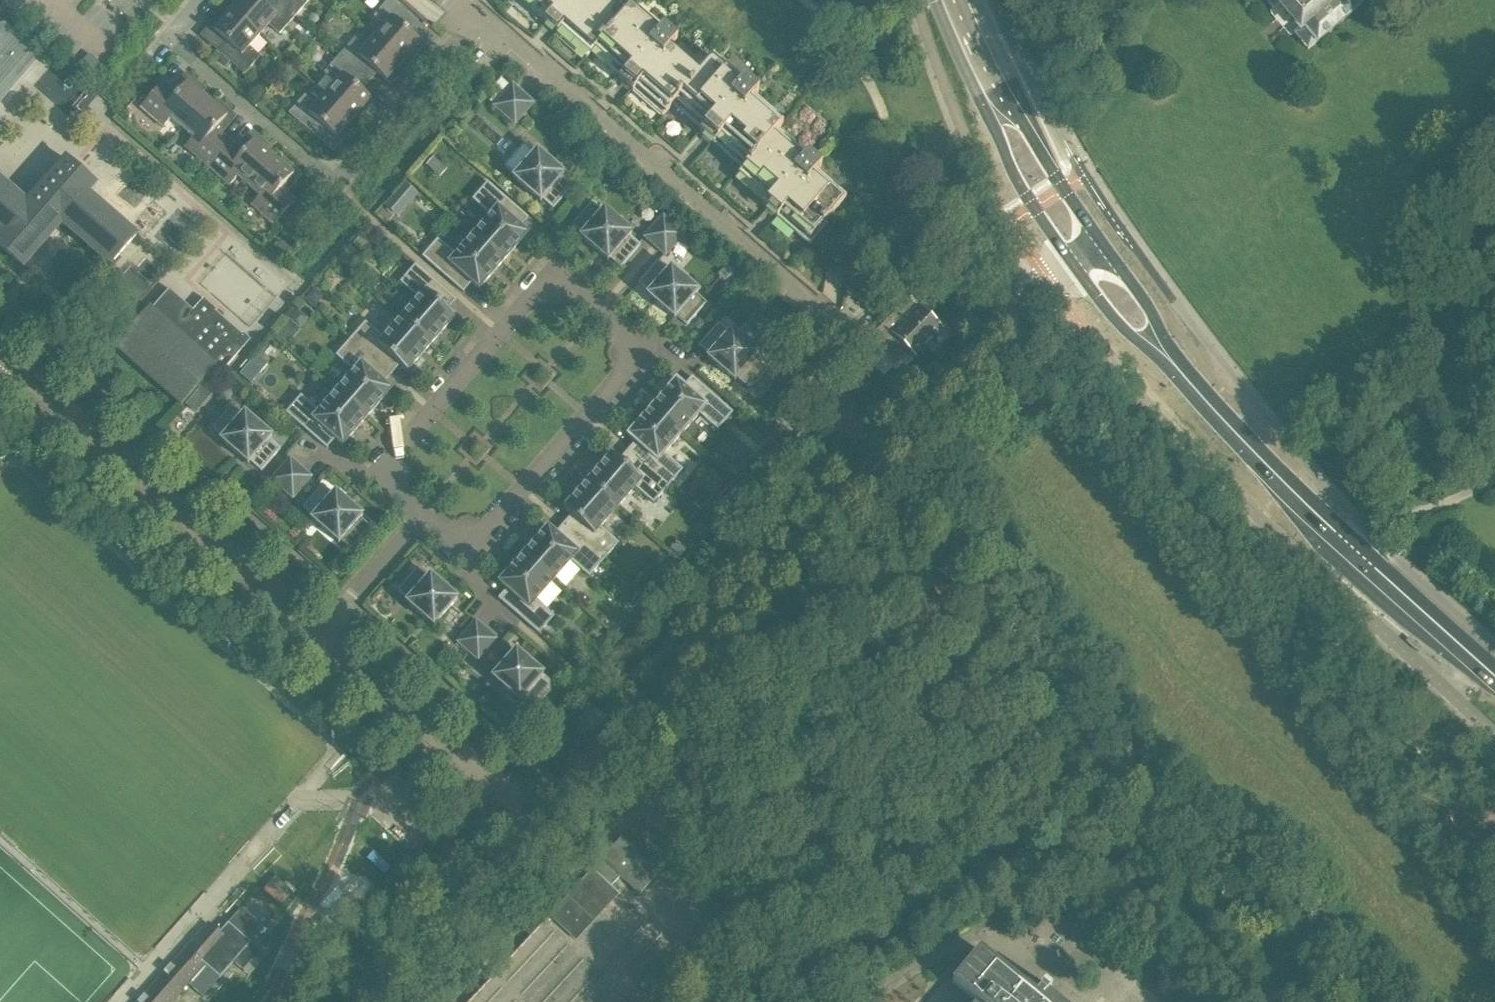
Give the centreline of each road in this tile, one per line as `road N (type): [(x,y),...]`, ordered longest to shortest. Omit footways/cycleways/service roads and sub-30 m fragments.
road 1 (residential): [(424,514),(378,474),(556,269),(647,347),(469,553)]
road 2 (residential): [(881,451),(816,380),(825,318),(485,29)]
road 3 (primary): [(1494,678),(1262,463),(1142,326),(1085,247)]
road 4 (unclassified): [(539,823),(881,451)]
road 5 (residential): [(485,29),(342,192),(167,38),(201,0)]
road 6 (residential): [(323,632),(0,345)]
road 7 (unclassified): [(881,451),(1019,301),(1085,247)]
road 8 (residential): [(539,823),(323,632)]
road 9 (primary): [(1085,247),(945,0)]
road 10 (unclassified): [(371,1001),(539,823)]
road 11 (residential): [(424,514),(323,632)]

